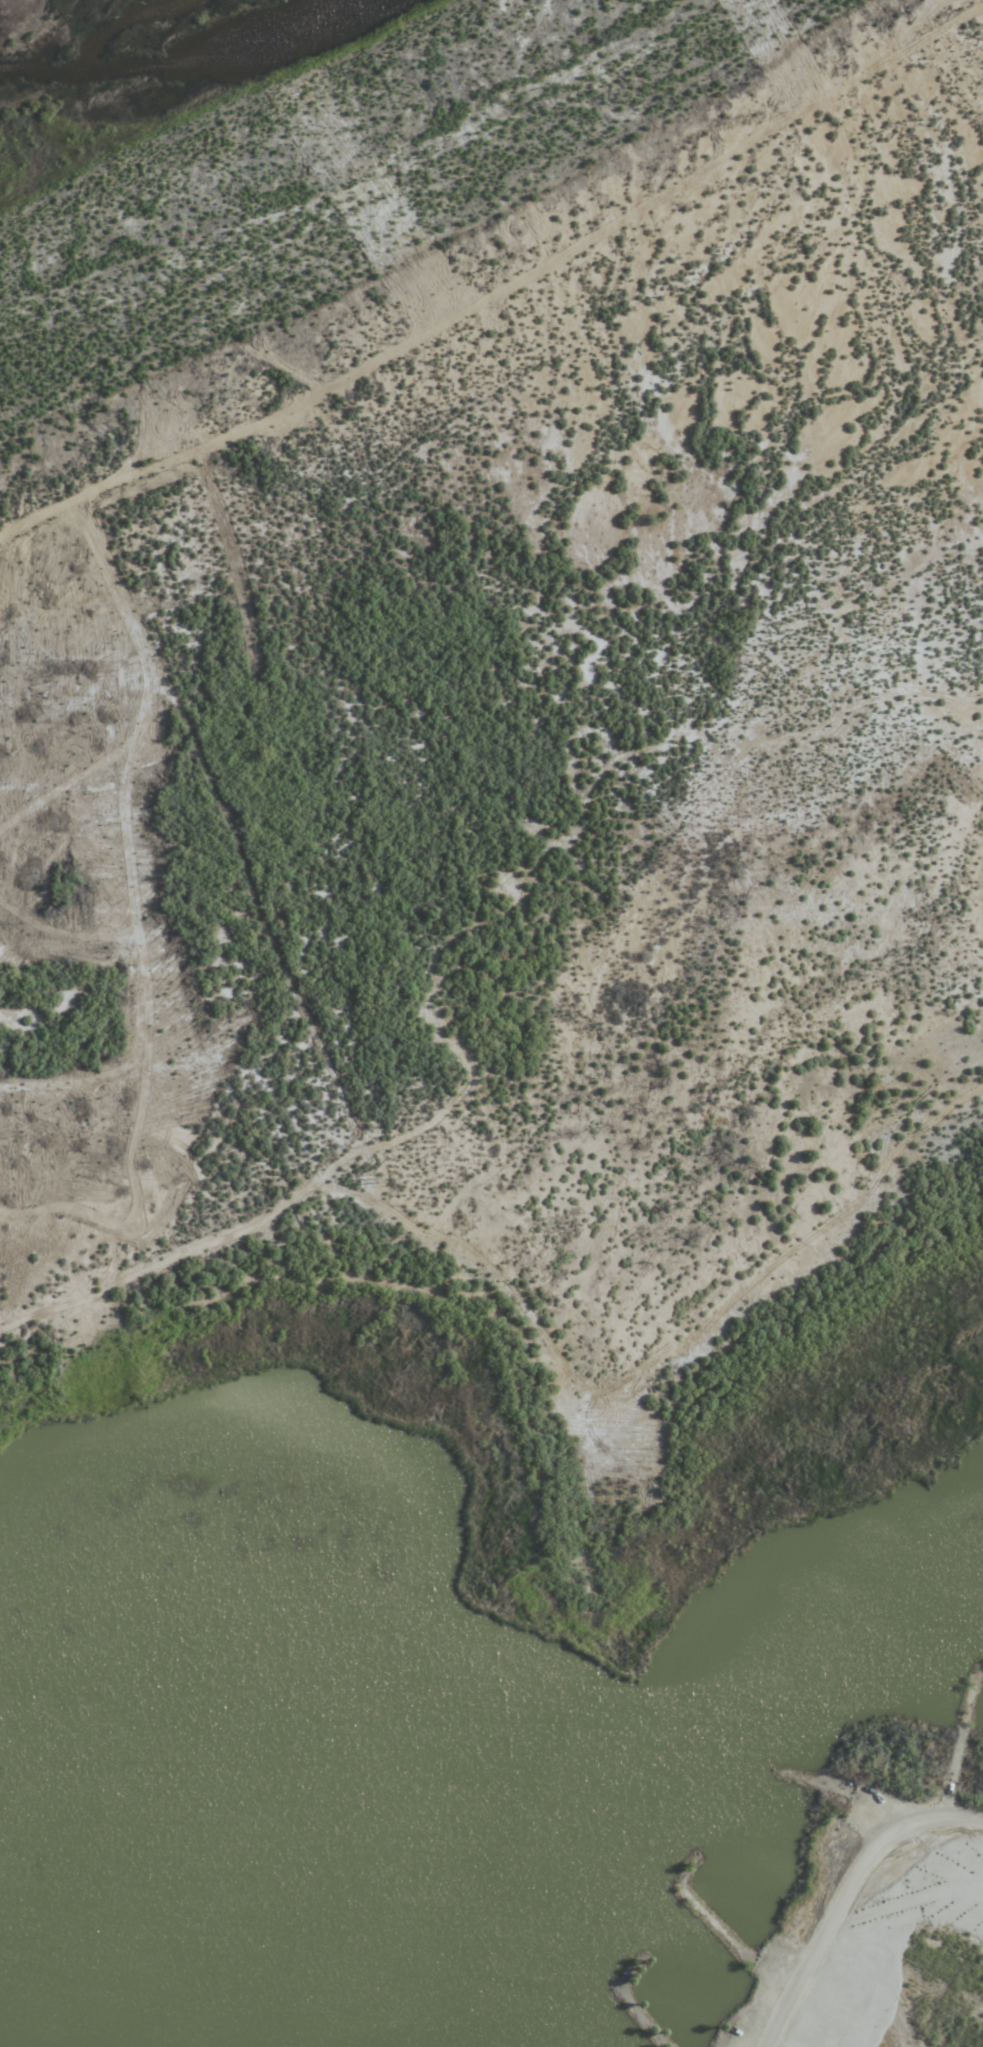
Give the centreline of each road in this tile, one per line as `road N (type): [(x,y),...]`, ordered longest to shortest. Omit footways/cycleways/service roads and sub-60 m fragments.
road 1 (residential): [(982,1824),(929,1820),(890,1838),(822,1929),(765,2046)]

